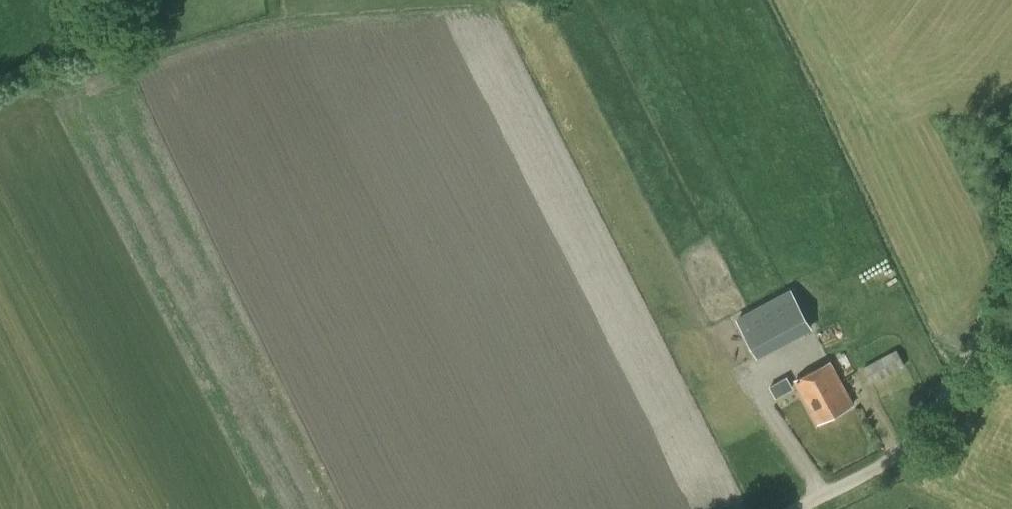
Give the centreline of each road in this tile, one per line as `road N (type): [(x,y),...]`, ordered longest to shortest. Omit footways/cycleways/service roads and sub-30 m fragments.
road 1 (unclassified): [(794,508),(869,472),(917,434),(956,376),(1011,249)]

